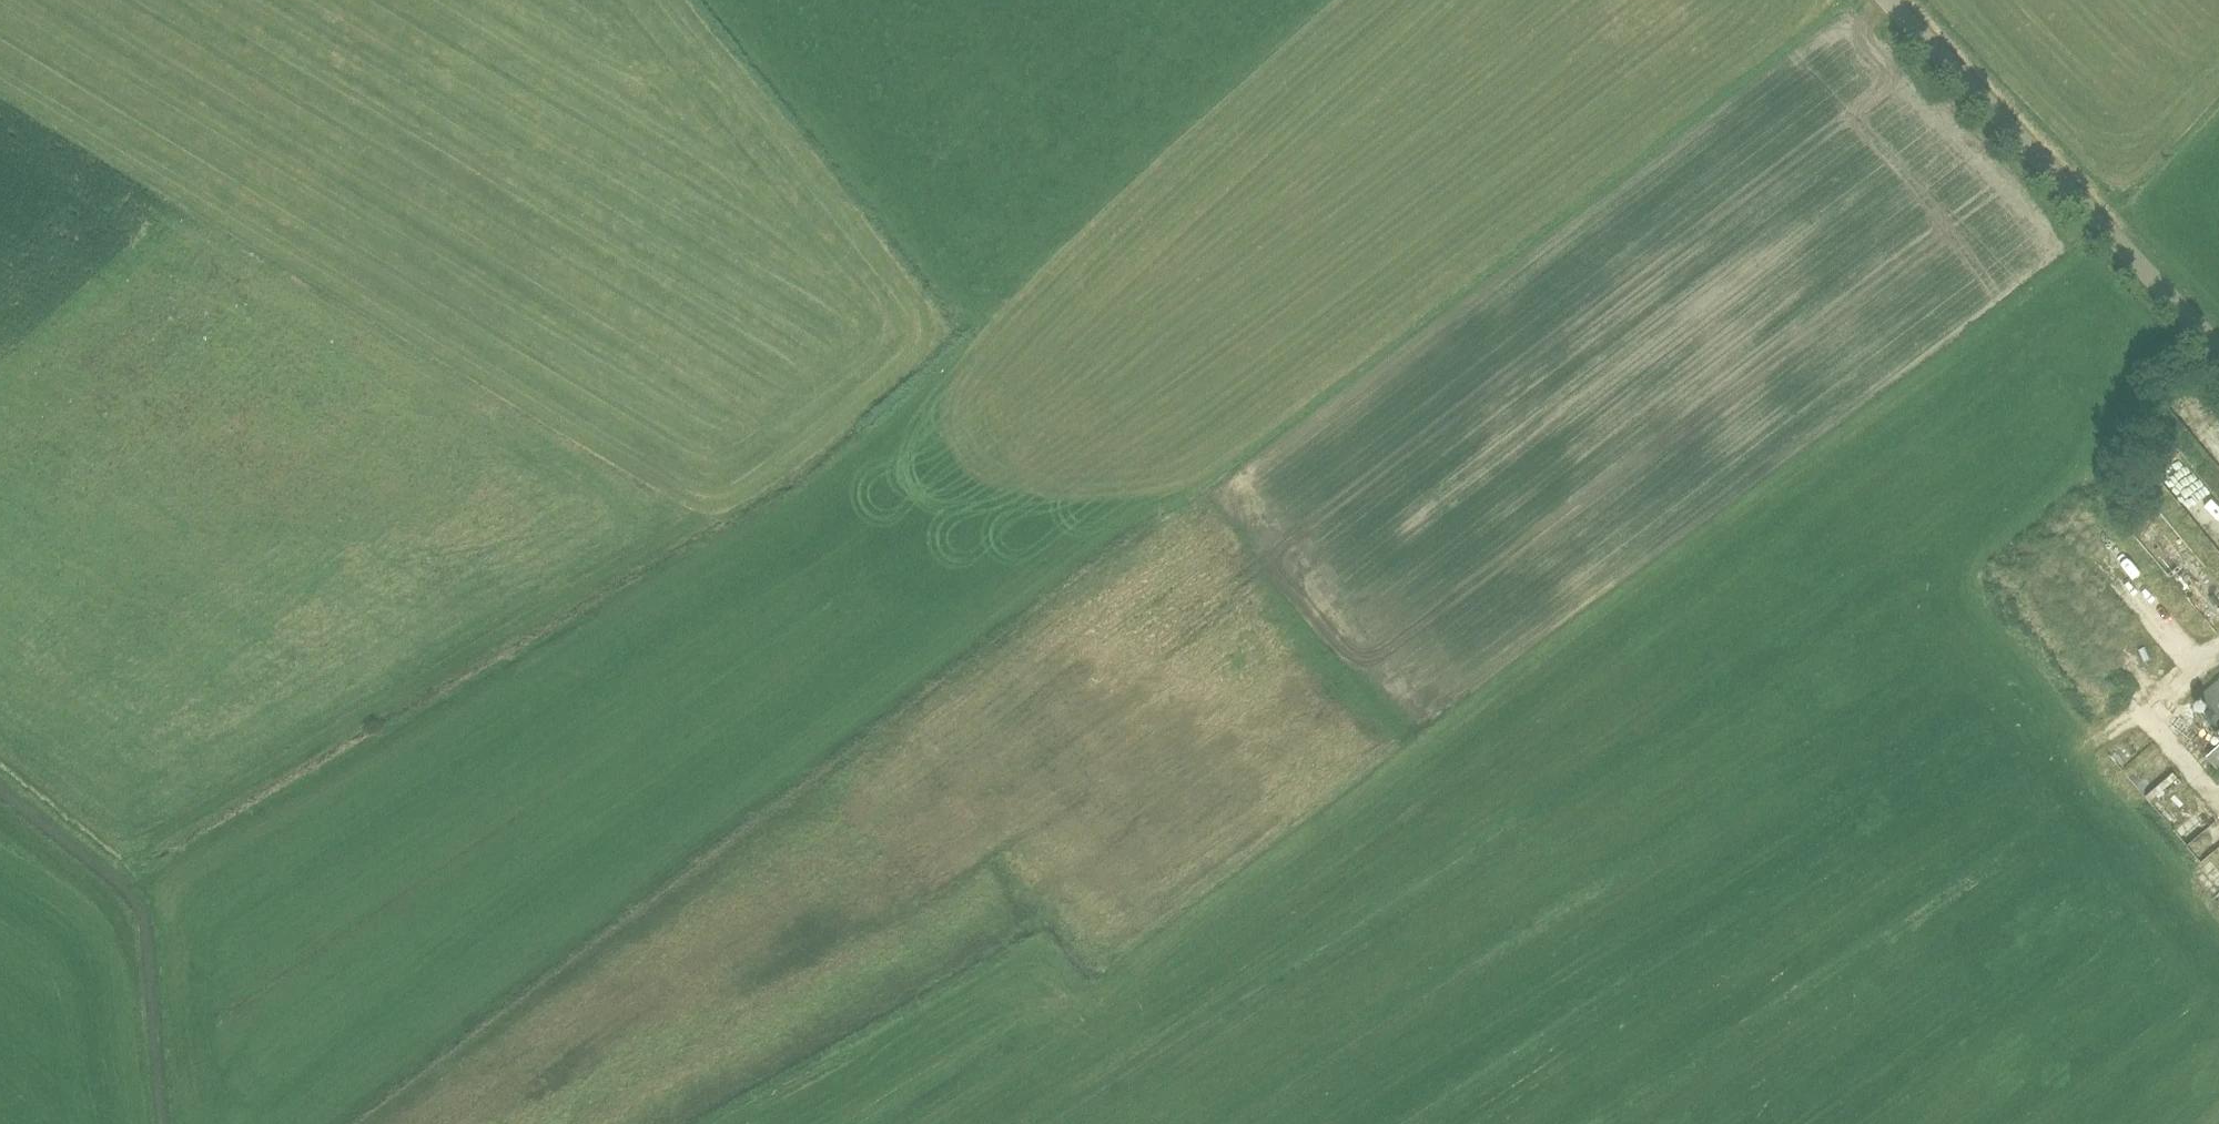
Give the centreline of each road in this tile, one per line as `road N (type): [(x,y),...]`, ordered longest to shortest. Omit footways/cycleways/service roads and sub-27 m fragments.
road 1 (unclassified): [(2218,344),(1897,0)]

